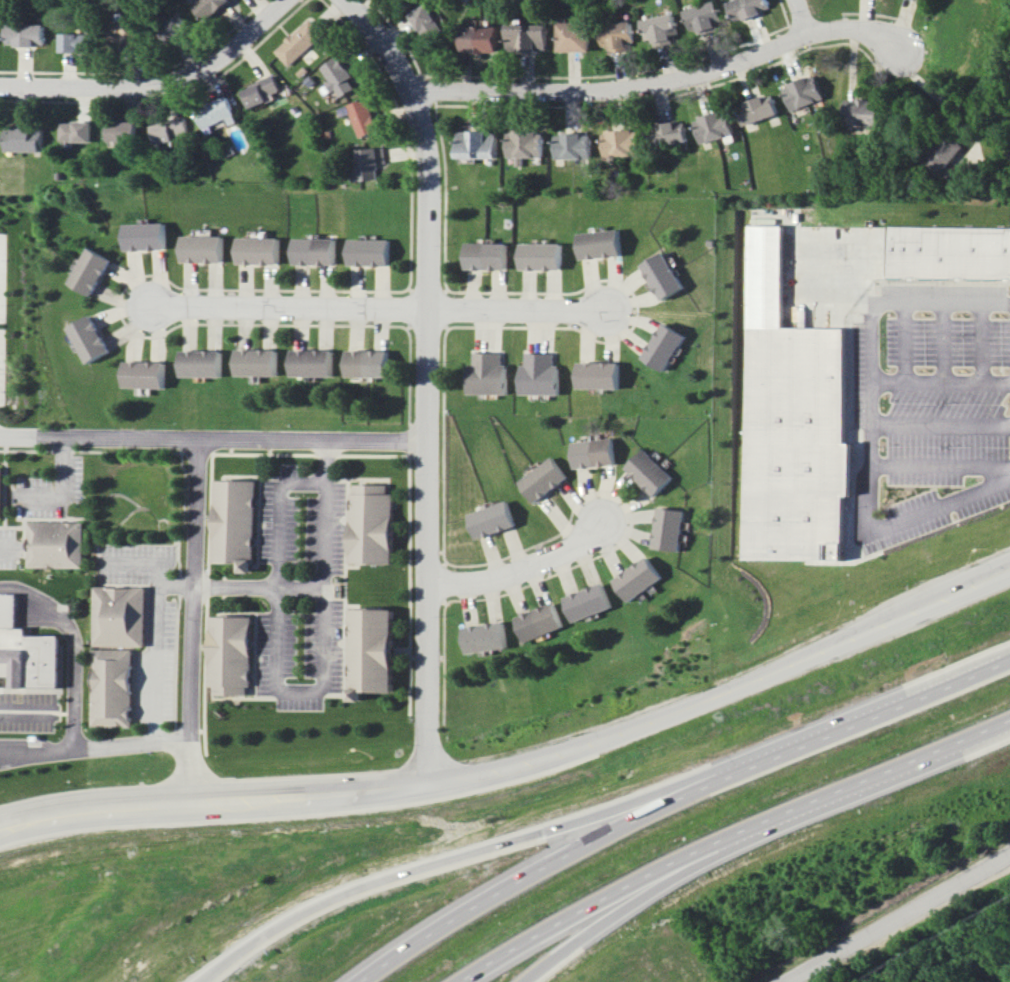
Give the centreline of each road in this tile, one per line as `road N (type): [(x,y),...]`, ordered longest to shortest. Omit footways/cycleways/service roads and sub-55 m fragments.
road 1 (tertiary): [(0,830),(46,817),(423,787),(631,729),(1009,569)]
road 2 (residential): [(423,787),(429,133),(419,87),(350,0)]
road 3 (motorway): [(1009,650),(687,787),(362,981)]
road 4 (motorway): [(455,981),(545,924),(1009,718)]
road 5 (motorway): [(687,787),(365,879),(263,931),(196,981)]
road 6 (residential): [(419,87),(629,85),(834,23),(892,39),(914,60)]
road 7 (residential): [(151,307),(624,310)]
road 8 (residential): [(427,441),(0,437)]
road 9 (residential): [(199,439),(197,803)]
road 10 (residential): [(0,88),(175,83),(243,46),(281,0)]
road 11 (tertiary): [(788,981),(1009,857)]
road 12 (motorway): [(519,981),(688,860)]
road 13 (residential): [(426,584),(529,566),(611,519)]

